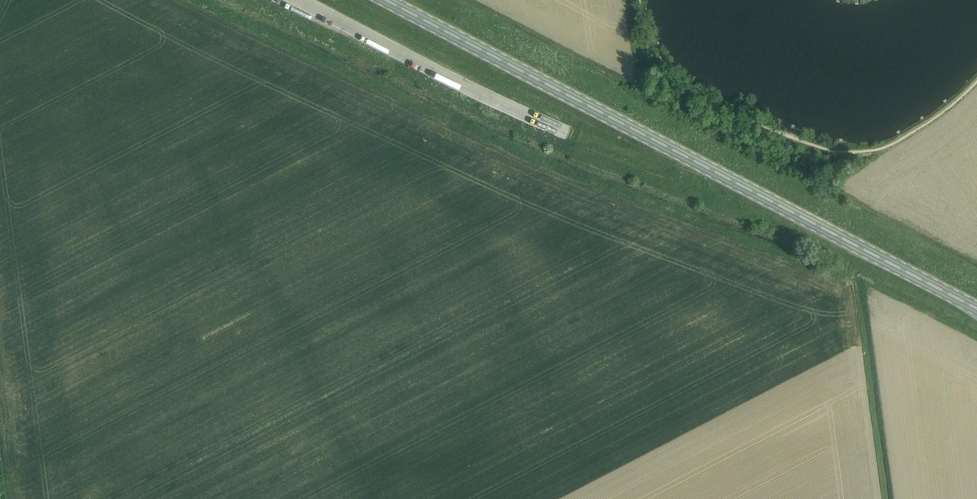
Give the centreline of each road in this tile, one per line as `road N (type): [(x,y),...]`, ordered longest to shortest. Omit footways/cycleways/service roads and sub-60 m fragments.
road 1 (secondary): [(976,308),(385,0)]
road 2 (unclassified): [(826,150),(893,144),(976,80)]

